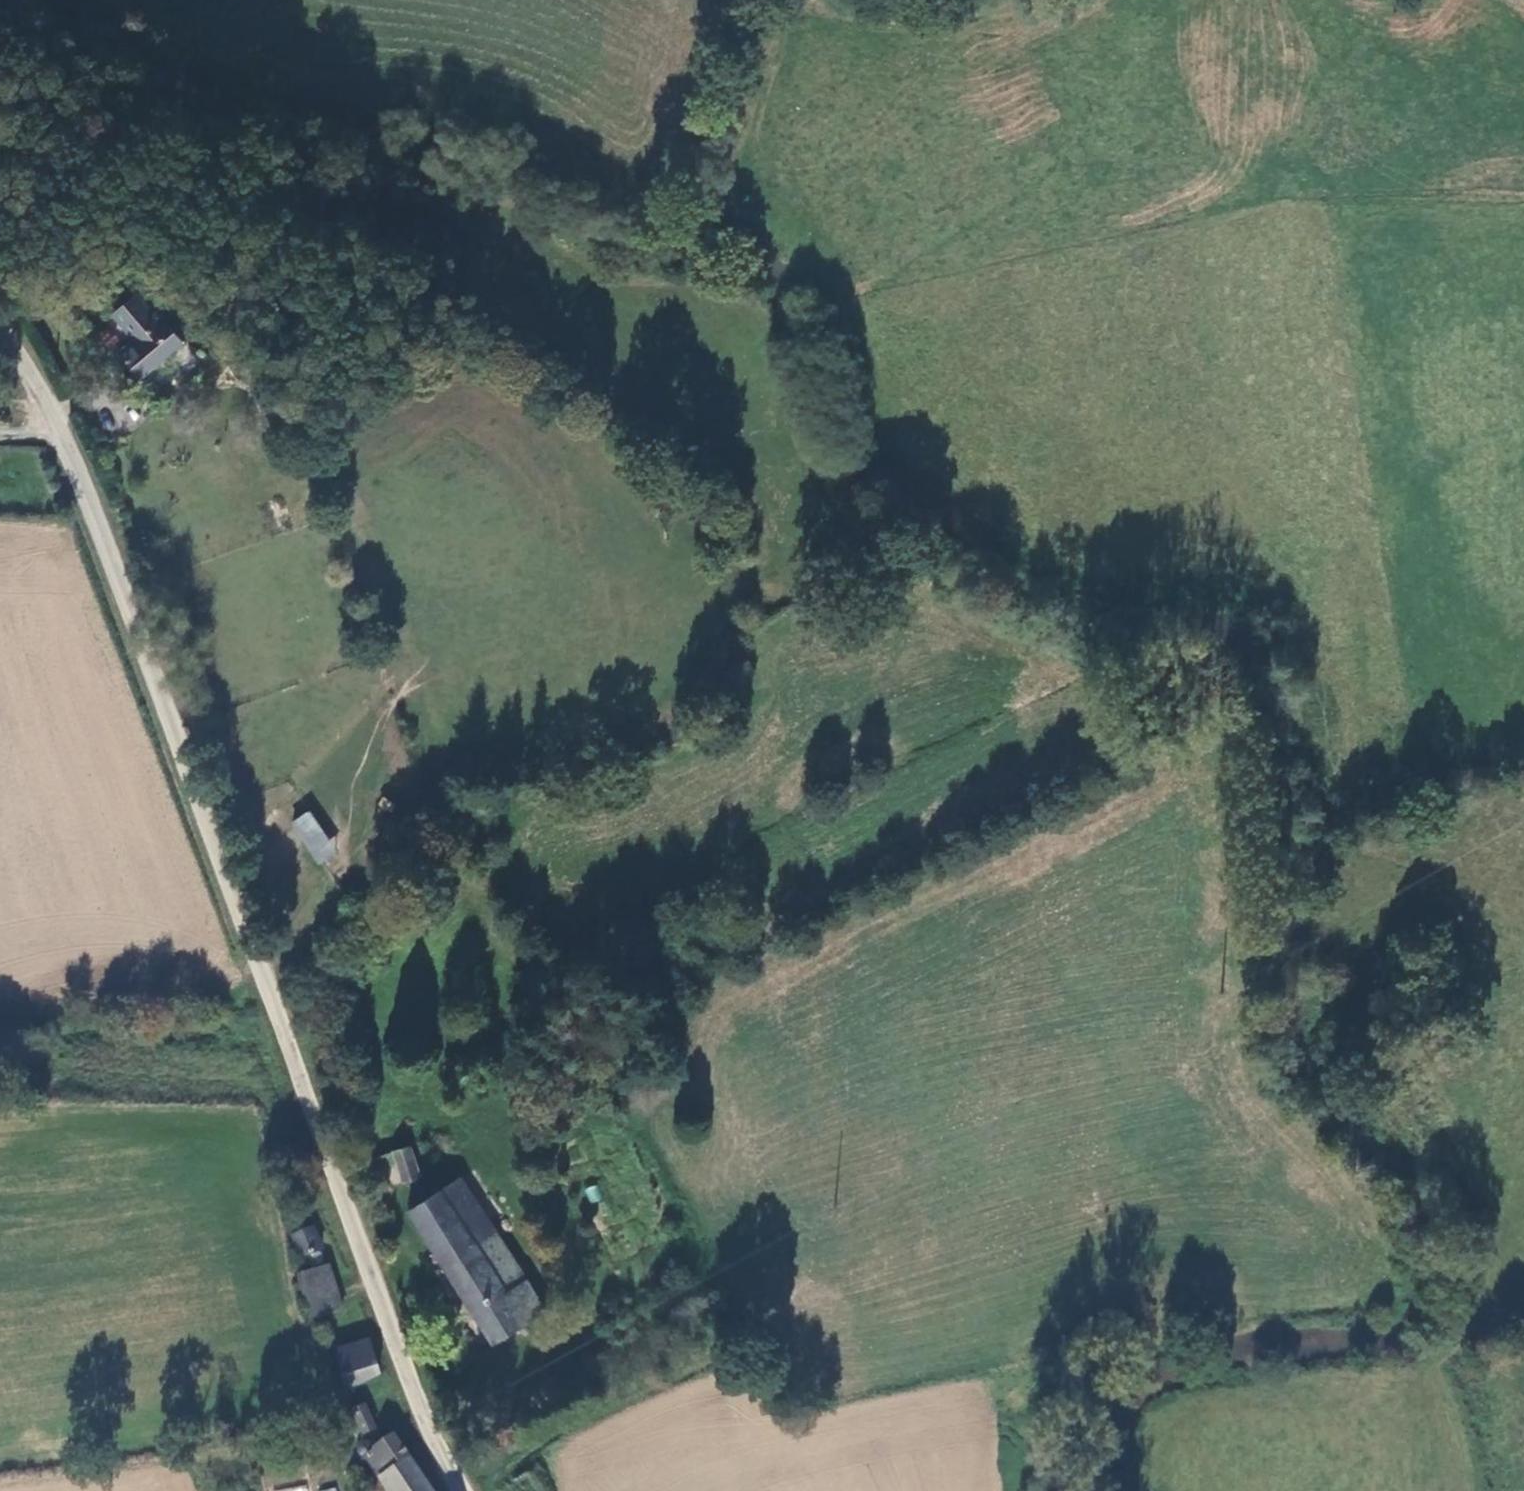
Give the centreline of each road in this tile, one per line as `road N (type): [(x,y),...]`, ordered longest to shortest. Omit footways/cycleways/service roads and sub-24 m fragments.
road 1 (unclassified): [(0,324),(52,404),(404,1359),(465,1490)]

